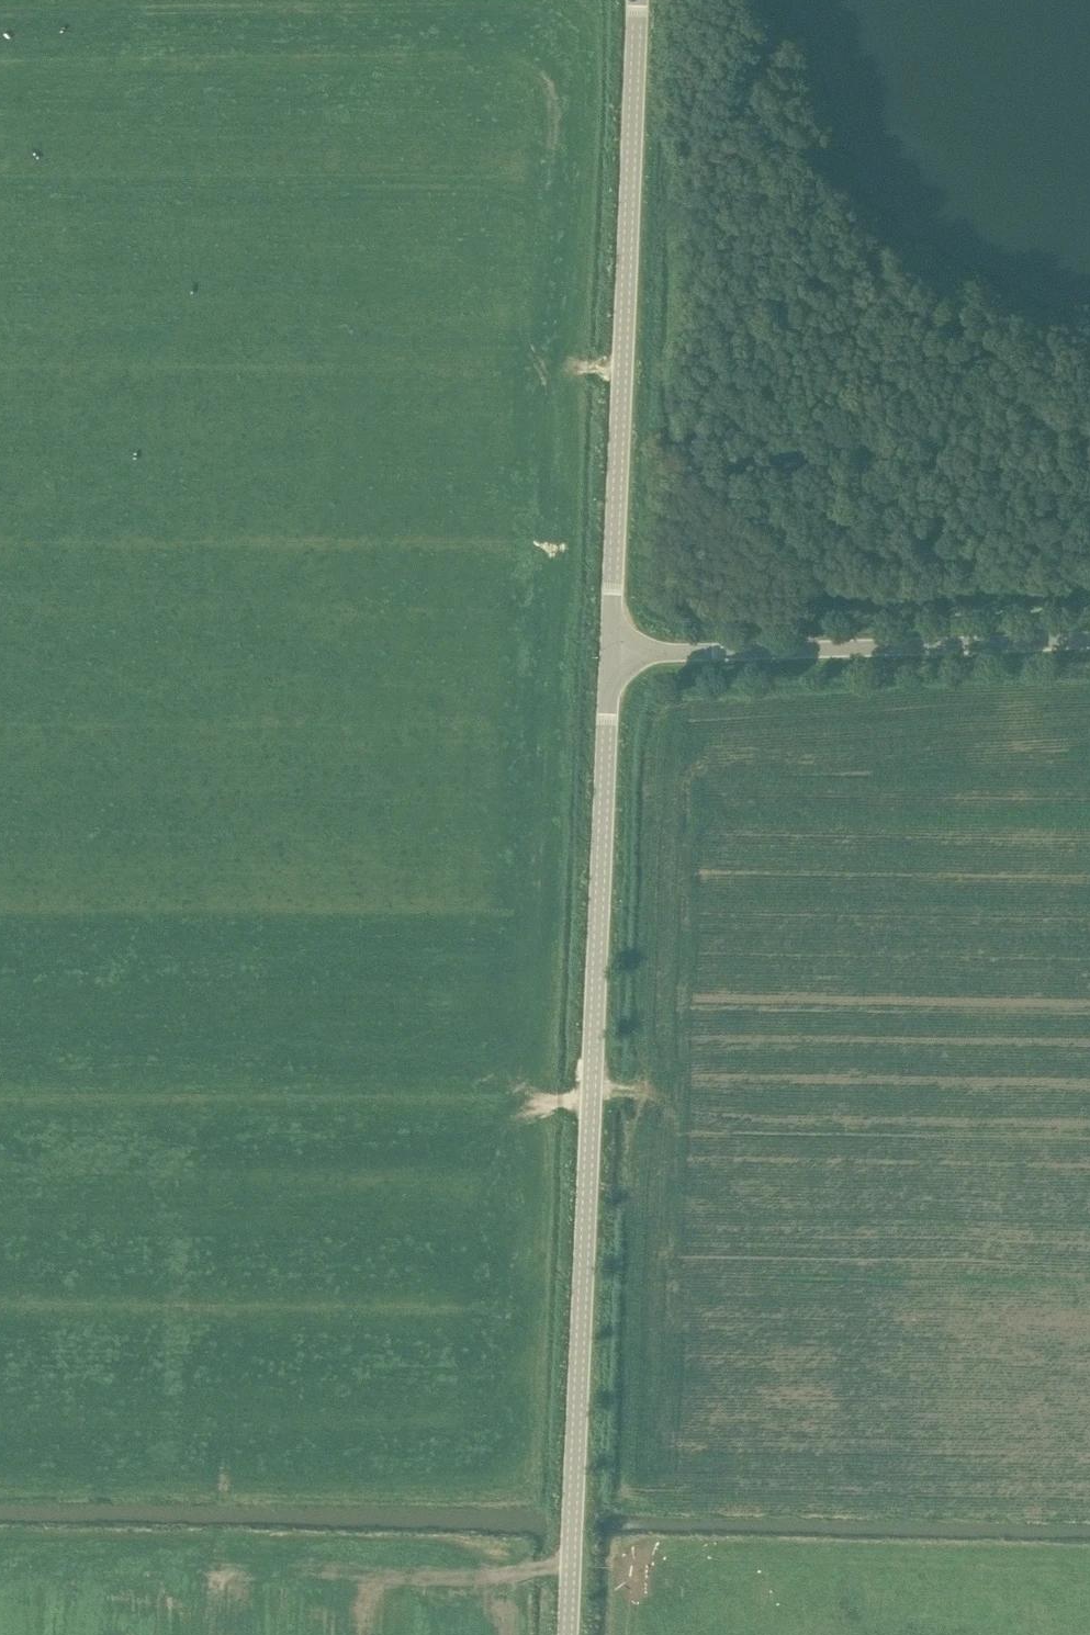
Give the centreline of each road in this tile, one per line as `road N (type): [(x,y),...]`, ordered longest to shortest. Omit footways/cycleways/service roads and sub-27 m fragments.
road 1 (unclassified): [(570,1634),(614,650)]
road 2 (unclassified): [(614,650),(635,0)]
road 3 (unclassified): [(614,650),(1089,641)]

